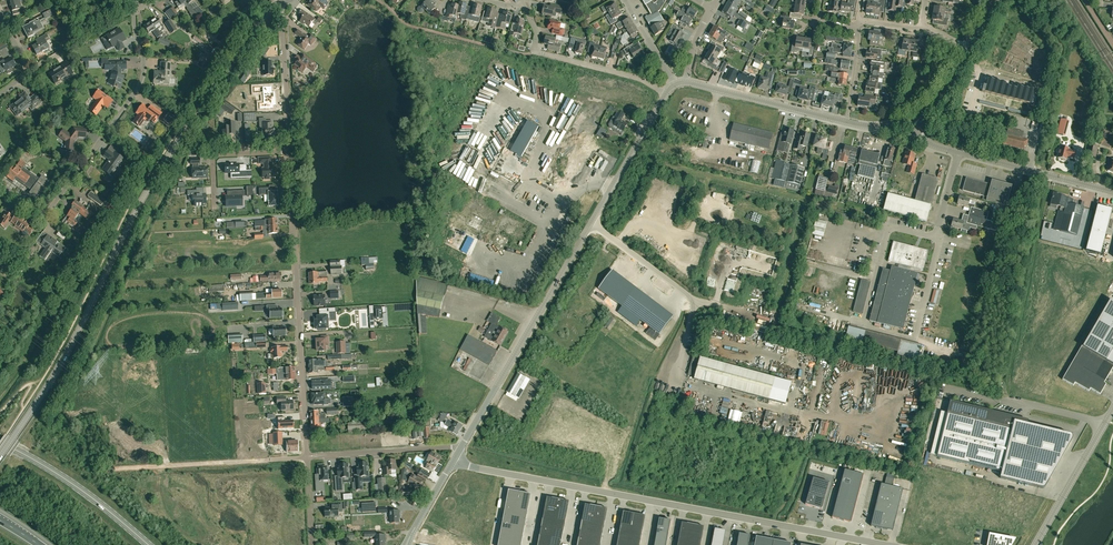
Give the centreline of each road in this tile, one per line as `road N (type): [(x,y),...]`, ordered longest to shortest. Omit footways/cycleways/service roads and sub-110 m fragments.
road 1 (tertiary): [(0,456),(65,357),(163,164),(280,4)]
road 2 (unclassified): [(882,544),(454,457)]
road 3 (unclassified): [(460,447),(665,95)]
road 4 (residential): [(306,456),(289,150)]
road 5 (residential): [(0,185),(33,208),(53,206),(141,83),(134,11)]
road 6 (unclassified): [(97,470),(306,456)]
road 7 (unclassified): [(912,340),(961,151)]
road 8 (residential): [(665,95),(639,79),(537,53),(537,31),(520,1)]
road 9 (secondary): [(148,544),(66,479),(0,442)]
road 10 (residential): [(847,124),(686,83)]
road 11 (unclassified): [(1112,191),(961,151)]
road 12 (unclassified): [(306,456),(460,447)]
road 13 (residential): [(289,150),(280,4)]
road 14 (unclassified): [(1035,544),(1104,424)]
road 15 (residential): [(289,150),(213,155),(215,213)]

